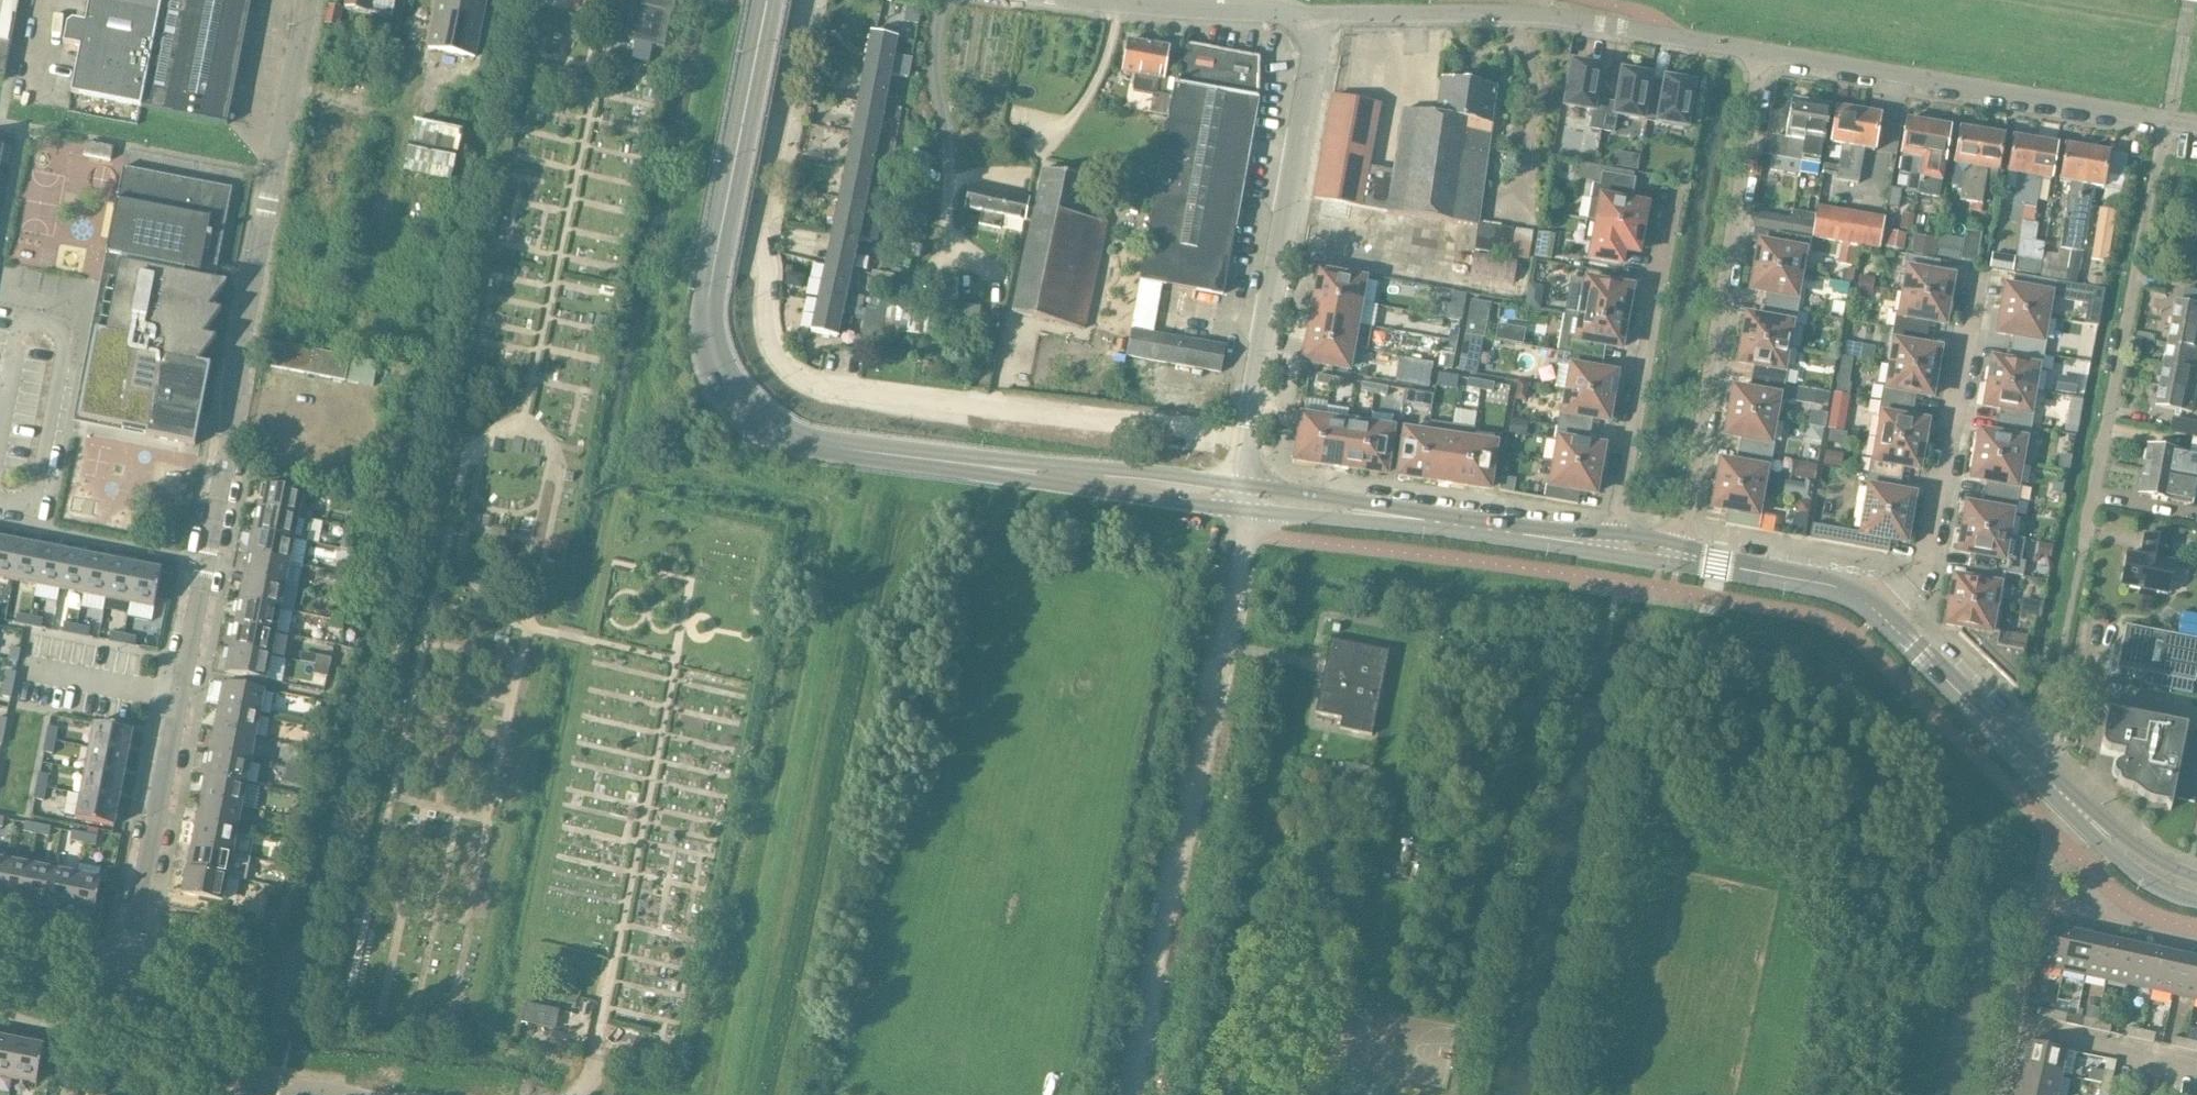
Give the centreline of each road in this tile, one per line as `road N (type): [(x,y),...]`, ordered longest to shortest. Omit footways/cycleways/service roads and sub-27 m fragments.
road 1 (residential): [(116,990),(185,664),(307,0)]
road 2 (tertiary): [(1243,499),(804,445),(739,403),(711,355),(707,328),(768,0)]
road 3 (residential): [(807,0),(761,244),(772,341),(787,362),(809,383),(842,391),(1247,439)]
road 4 (unclassified): [(1130,1094),(1243,499)]
road 5 (residential): [(1680,559),(1761,52)]
road 6 (residential): [(1309,26),(1350,15),(1538,15),(1761,52)]
road 7 (residential): [(2082,551),(2166,120)]
road 8 (residential): [(1247,439),(1311,70),(1309,26)]
road 9 (residential): [(1761,52),(2166,120)]
road 10 (tertiary): [(1611,548),(1243,499)]
road 11 (residential): [(1611,548),(1675,190)]
road 12 (residential): [(1878,613),(1924,570),(1978,280)]
road 13 (residential): [(2012,1026),(2045,859),(2082,815)]
road 14 (residential): [(2024,756),(2057,688),(2196,715)]
road 15 (tertiary): [(1878,613),(1835,592),(1680,559)]
road 16 (tertiary): [(2024,756),(1878,613)]
road 17 (residential): [(1309,26),(1282,12),(1121,0)]
road 18 (residential): [(2196,1067),(2012,1026)]
road 19 (tertiary): [(227,1077),(172,1015),(116,990)]
road 20 (tertiary): [(2196,891),(2119,849),(2082,815)]

